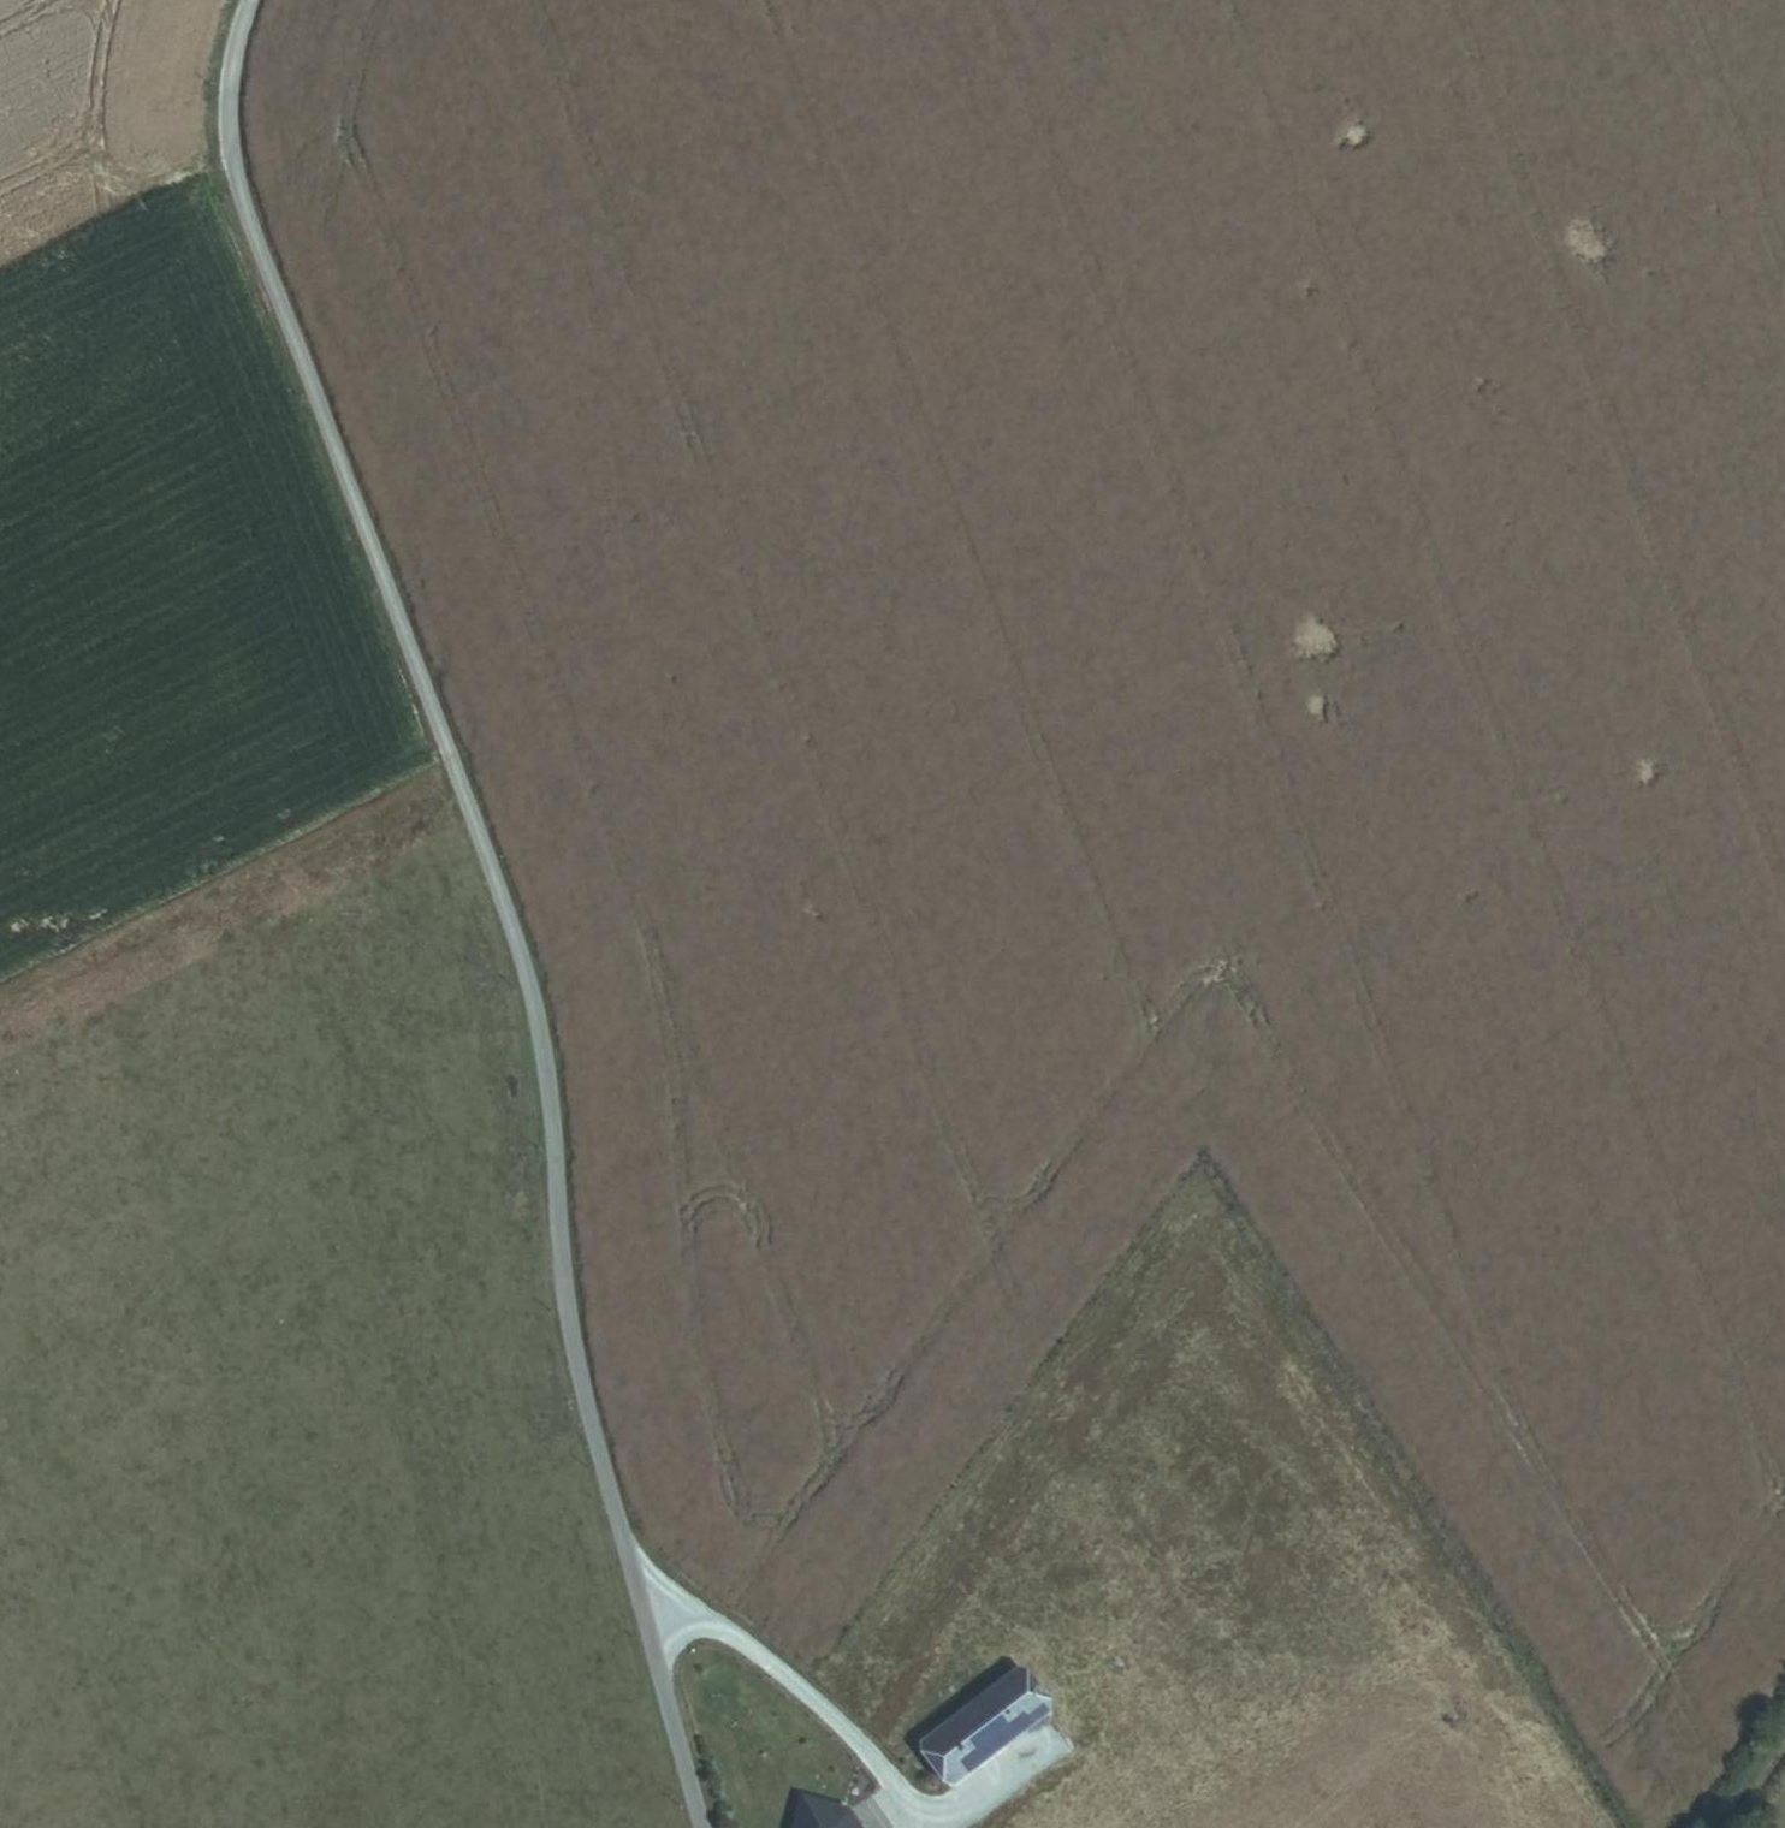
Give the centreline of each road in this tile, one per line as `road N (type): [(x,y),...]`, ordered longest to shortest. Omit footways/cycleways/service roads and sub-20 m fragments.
road 1 (unclassified): [(250,0),(224,94),(252,218),(534,1013),(565,1338),(630,1604),(698,1827)]

